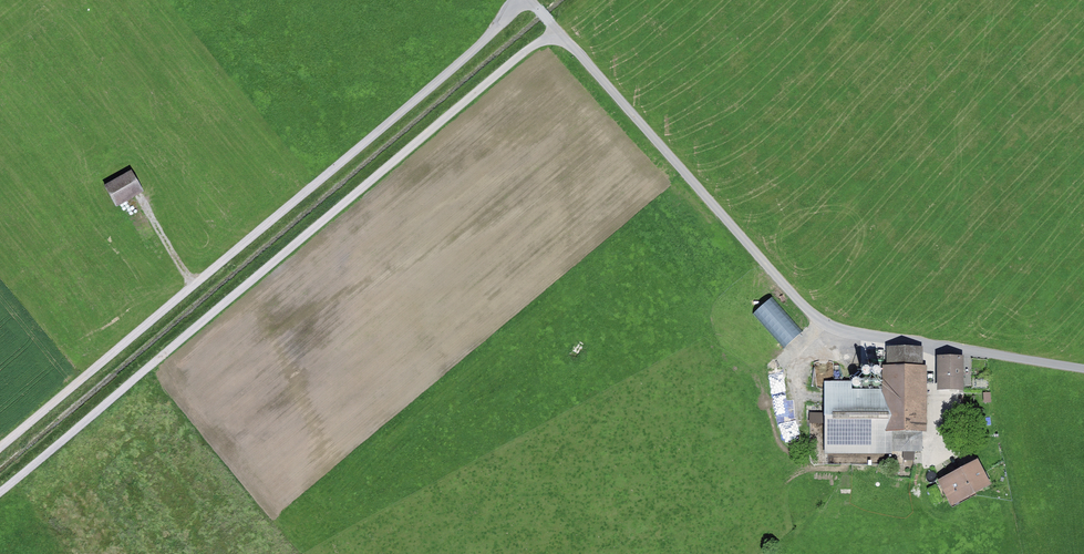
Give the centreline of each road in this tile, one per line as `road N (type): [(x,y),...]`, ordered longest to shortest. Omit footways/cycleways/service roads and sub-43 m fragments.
road 1 (track): [(0,494),(556,30)]
road 2 (track): [(529,0),(810,315),(847,332),(1083,369)]
road 3 (track): [(0,448),(459,67),(522,0)]

